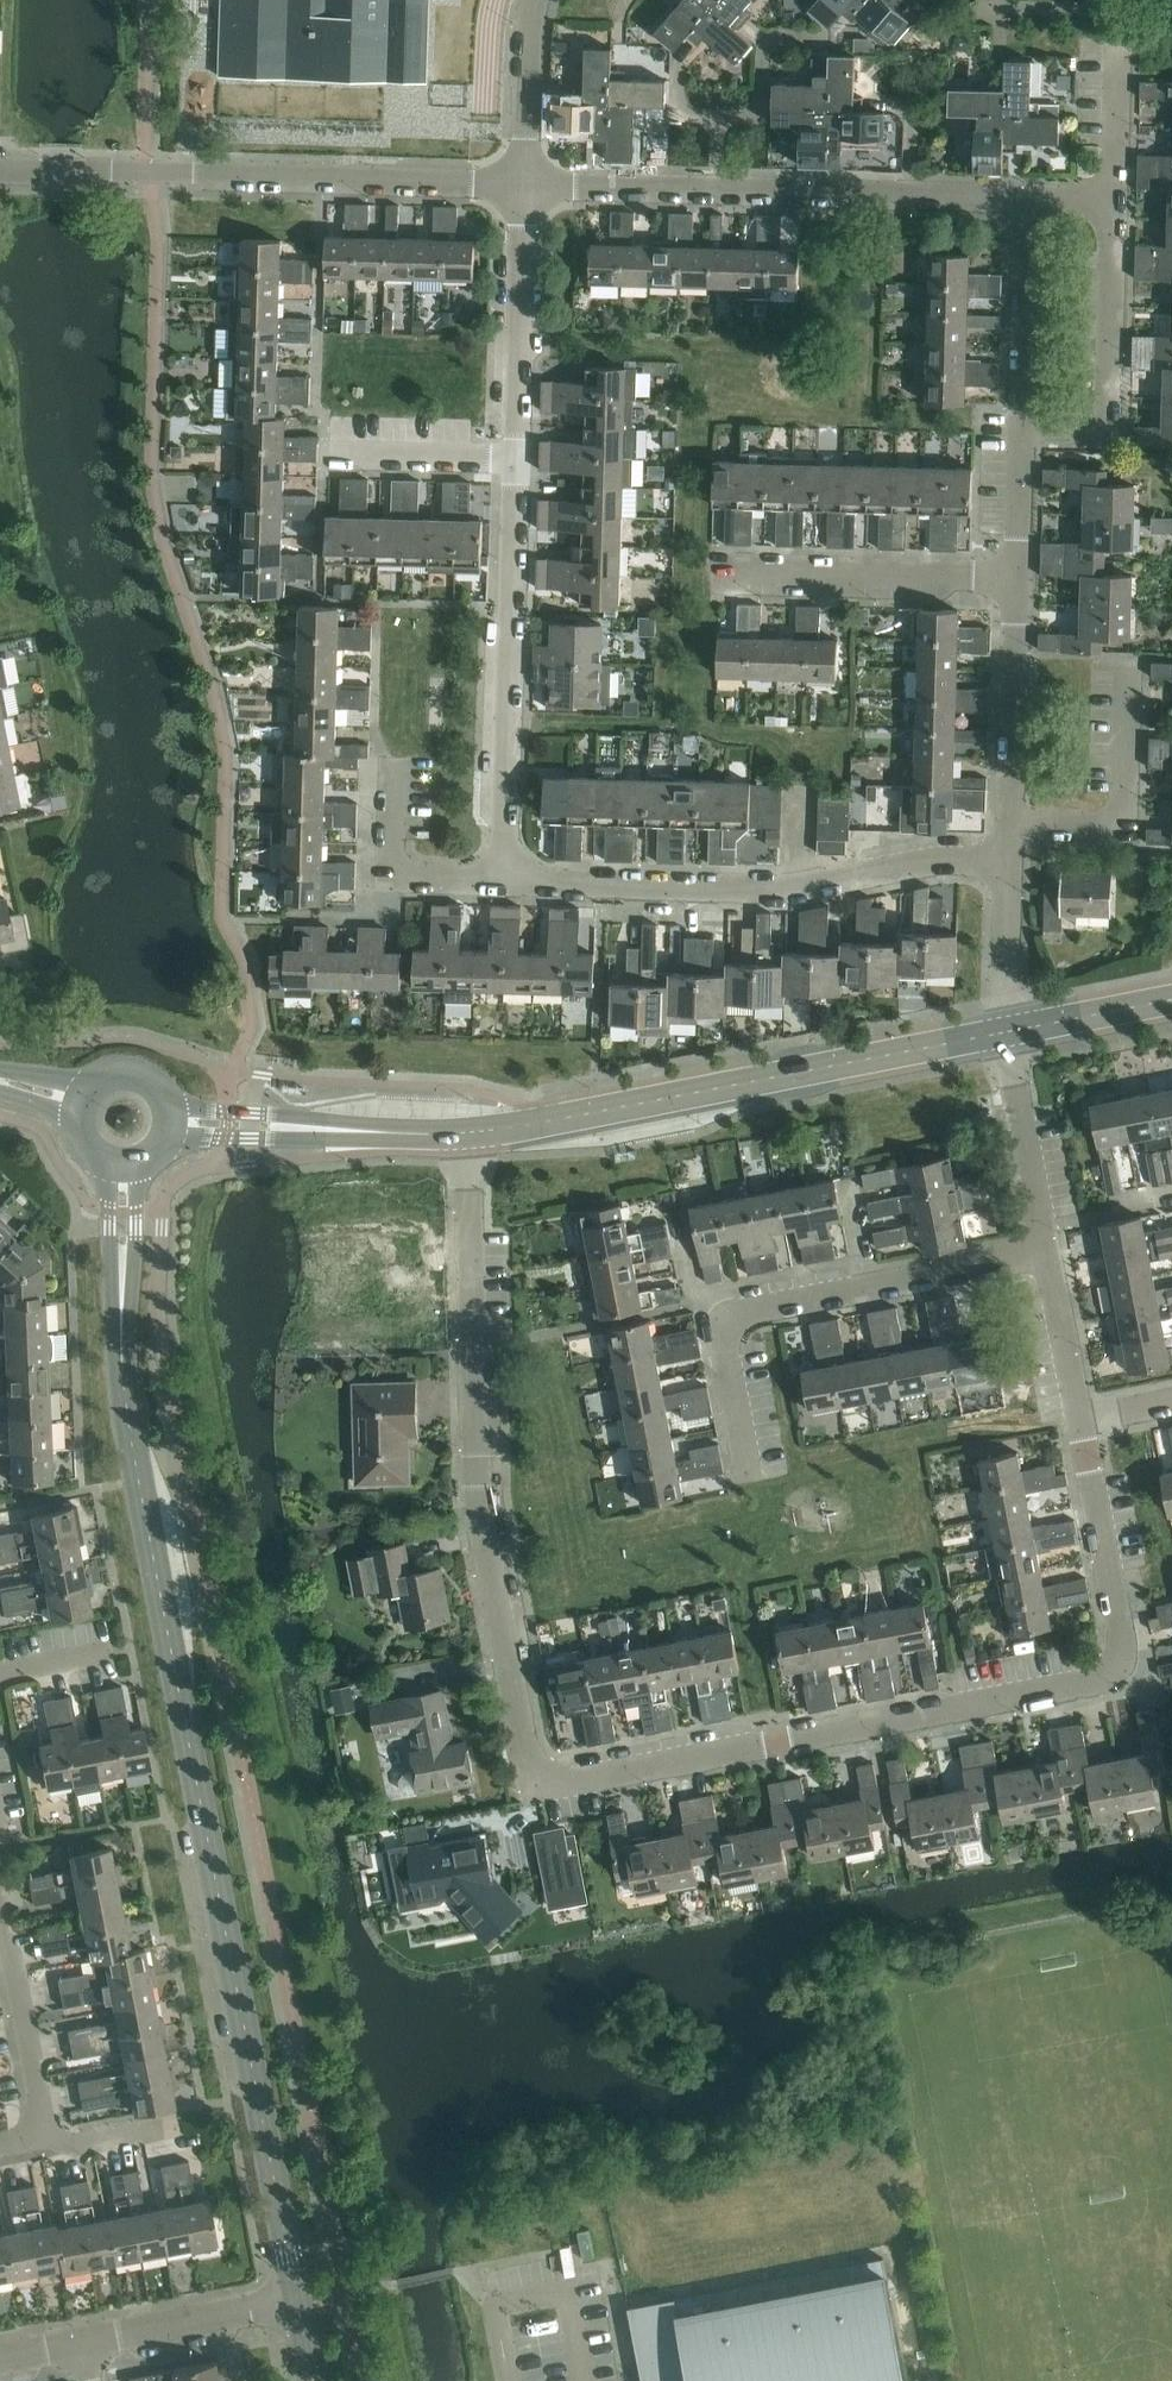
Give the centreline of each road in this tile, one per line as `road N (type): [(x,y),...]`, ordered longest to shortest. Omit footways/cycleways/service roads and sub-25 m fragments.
road 1 (tertiary): [(299,2303),(132,1432),(125,1167)]
road 2 (residential): [(541,1765),(599,1775),(1112,1683),(1125,1640),(1081,1421)]
road 3 (residential): [(502,882),(523,185)]
road 4 (residential): [(541,1765),(512,1664),(484,1494),(468,1134)]
road 5 (tertiary): [(468,1134),(1009,1031)]
road 6 (residential): [(0,171),(523,185)]
road 7 (residential): [(1009,862),(947,859),(778,889),(502,882)]
road 8 (residential): [(523,185),(1028,198)]
road 9 (residential): [(748,1481),(723,1333),(740,1311),(1049,1253)]
road 10 (residential): [(1022,422),(1108,424),(1116,200)]
road 11 (residential): [(1017,579),(721,568)]
road 12 (tertiary): [(468,1134),(174,1119)]
road 13 (residential): [(1010,819),(1136,814),(1136,660)]
road 14 (residential): [(1010,819),(1017,579)]
road 15 (residential): [(1049,1253),(1009,1031)]
road 16 (residential): [(1022,422),(1028,198)]
road 17 (residential): [(48,2137),(0,1920)]
road 18 (residential): [(502,882),(391,879),(395,768)]
road 19 (residential): [(85,2343),(299,2303)]
road 20 (residential): [(523,185),(537,0)]
road 21 (residential): [(1081,1421),(1049,1253)]
road 22 (residential): [(1009,1031),(1009,862)]
road 23 (tertiary): [(1009,1031),(1171,1000)]
road 24 (residential): [(1017,579),(1022,422)]
road 25 (residential): [(1116,200),(1119,44)]
road 26 (residential): [(180,2130),(91,2148),(48,2137)]
road 27 (tertiary): [(174,1119),(159,1084),(123,1071),(89,1087),(80,1104)]

